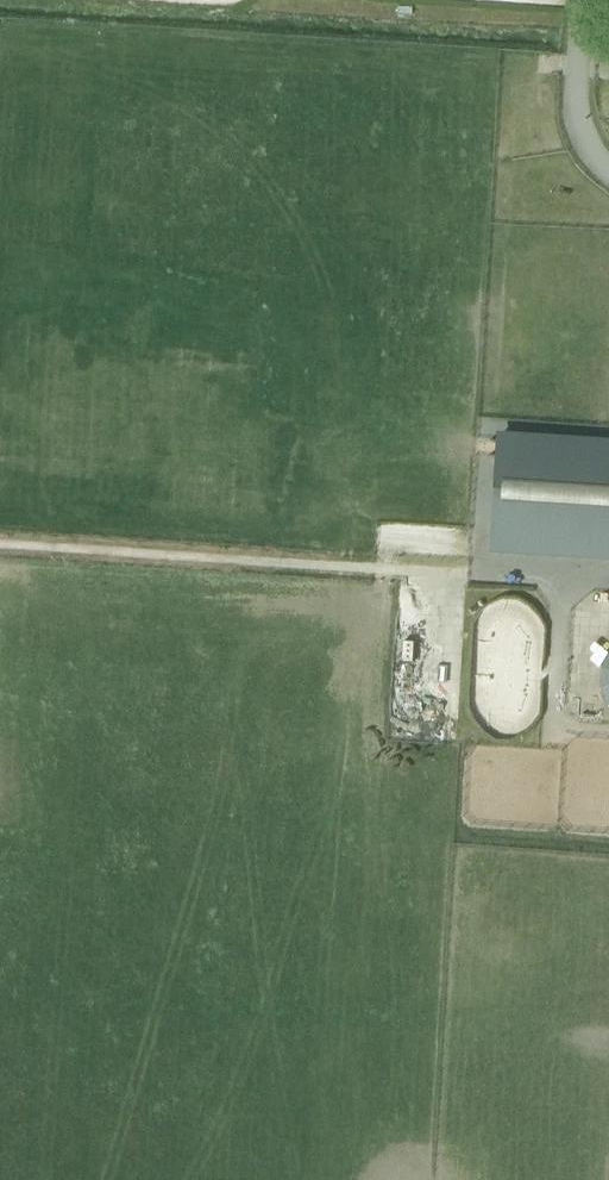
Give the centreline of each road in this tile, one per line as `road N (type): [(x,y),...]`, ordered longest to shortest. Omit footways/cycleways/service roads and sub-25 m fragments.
road 1 (track): [(474,577),(0,546)]

